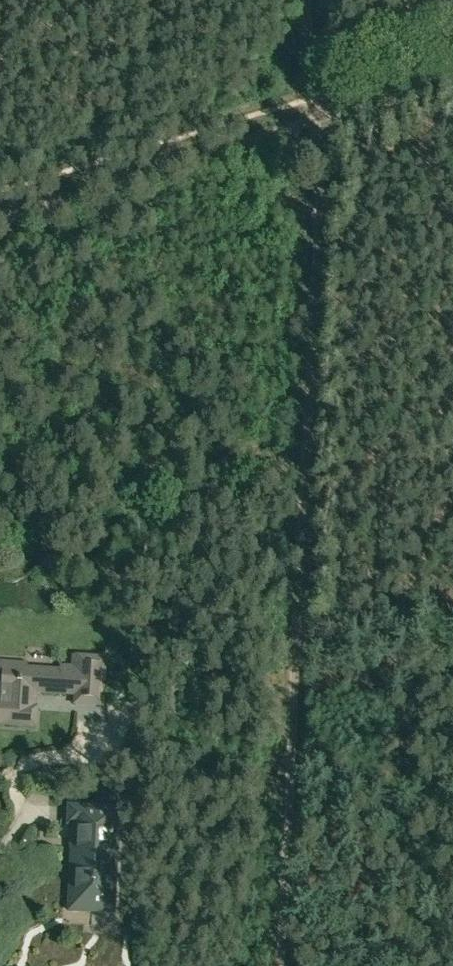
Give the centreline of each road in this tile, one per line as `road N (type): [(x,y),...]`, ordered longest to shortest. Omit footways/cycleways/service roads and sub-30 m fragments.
road 1 (track): [(316,119),(317,251),(280,965)]
road 2 (track): [(316,119),(0,216)]
road 3 (track): [(452,81),(316,119)]

